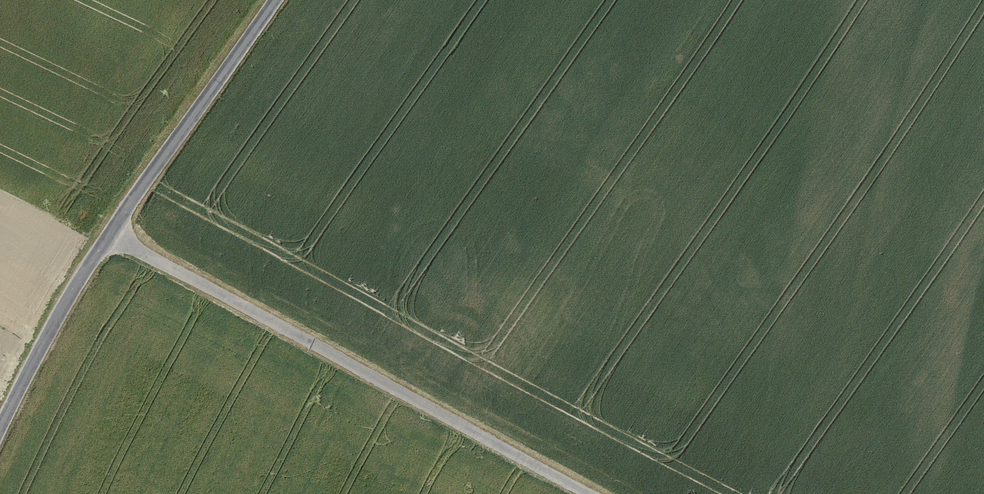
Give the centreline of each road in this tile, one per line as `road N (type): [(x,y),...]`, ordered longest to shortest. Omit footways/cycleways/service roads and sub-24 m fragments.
road 1 (track): [(594,493),(108,233)]
road 2 (residential): [(0,428),(80,275),(274,0)]
road 3 (primary): [(983,149),(941,346),(926,493)]

